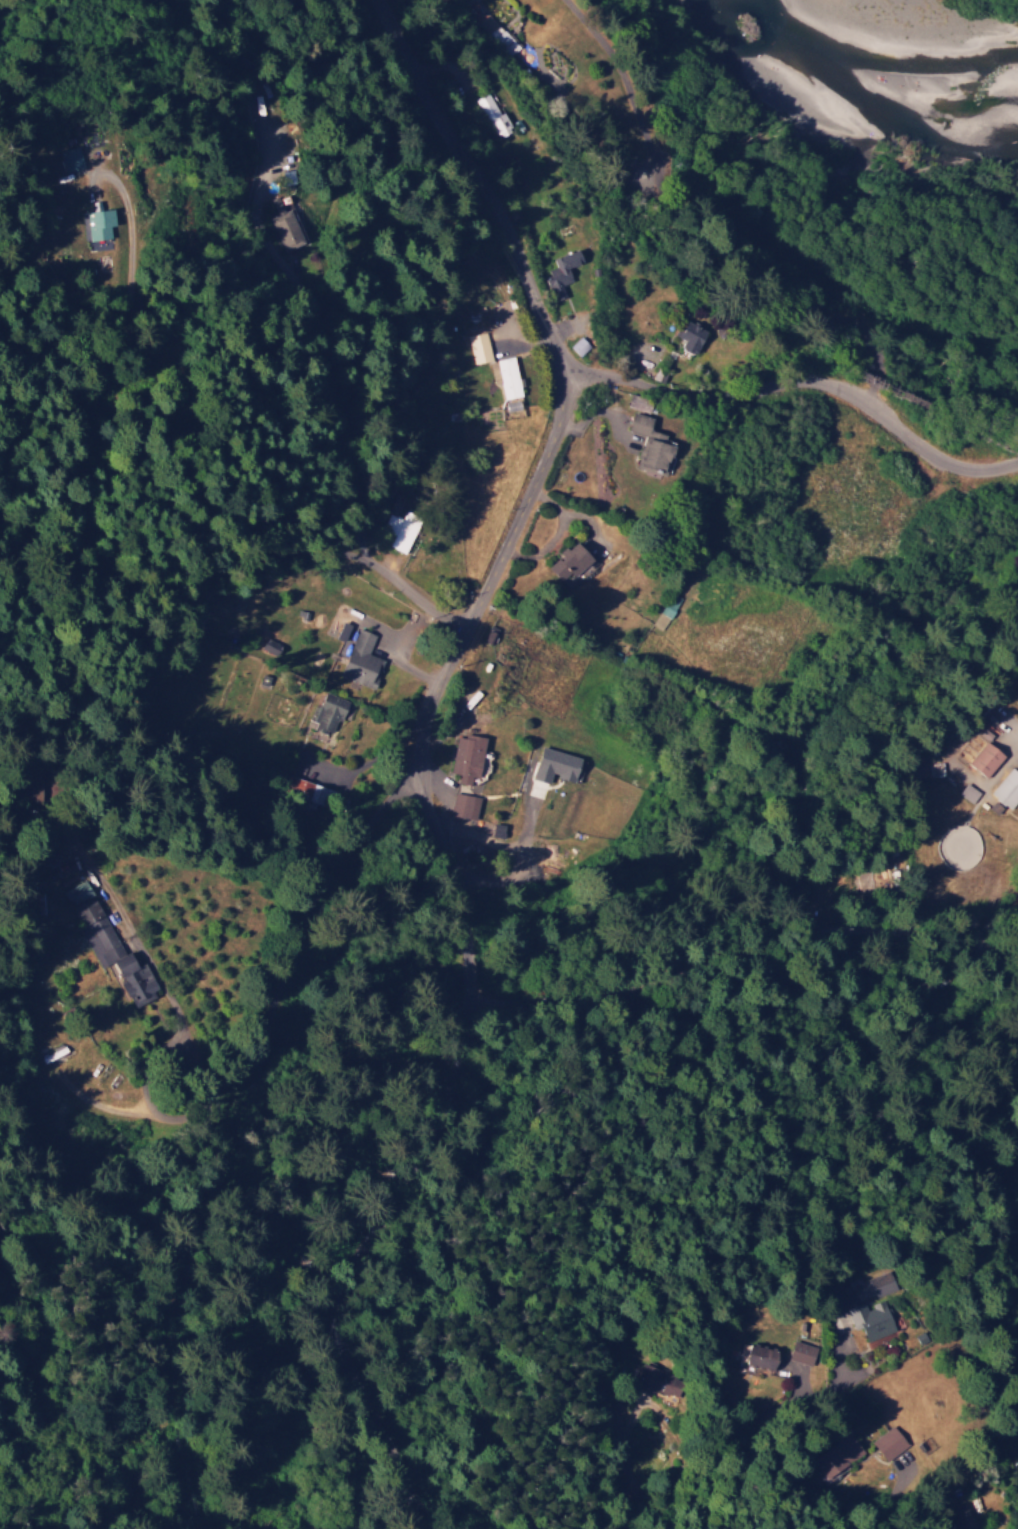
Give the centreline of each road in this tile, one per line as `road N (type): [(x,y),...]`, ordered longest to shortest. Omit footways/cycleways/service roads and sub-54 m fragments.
road 1 (tertiary): [(380,0),(507,230),(560,357),(553,436),(437,682),(421,742),(427,792),(477,964),(469,1057),(335,1312),(347,1364),(437,1528)]
road 2 (residential): [(341,863),(313,911),(176,1278),(162,1454),(183,1528)]
road 3 (residential): [(421,742),(341,863),(179,979),(138,981),(90,933),(115,870)]
road 4 (residential): [(462,632),(370,561),(344,552),(254,557),(148,588),(74,574),(31,541),(0,561)]
road 5 (residential): [(1017,460),(978,470),(950,462),(808,376),(700,402),(586,373),(560,357)]
road 6 (residential): [(396,582),(365,304),(395,250)]
road 7 (residential): [(30,0),(84,67),(141,71),(190,41)]

